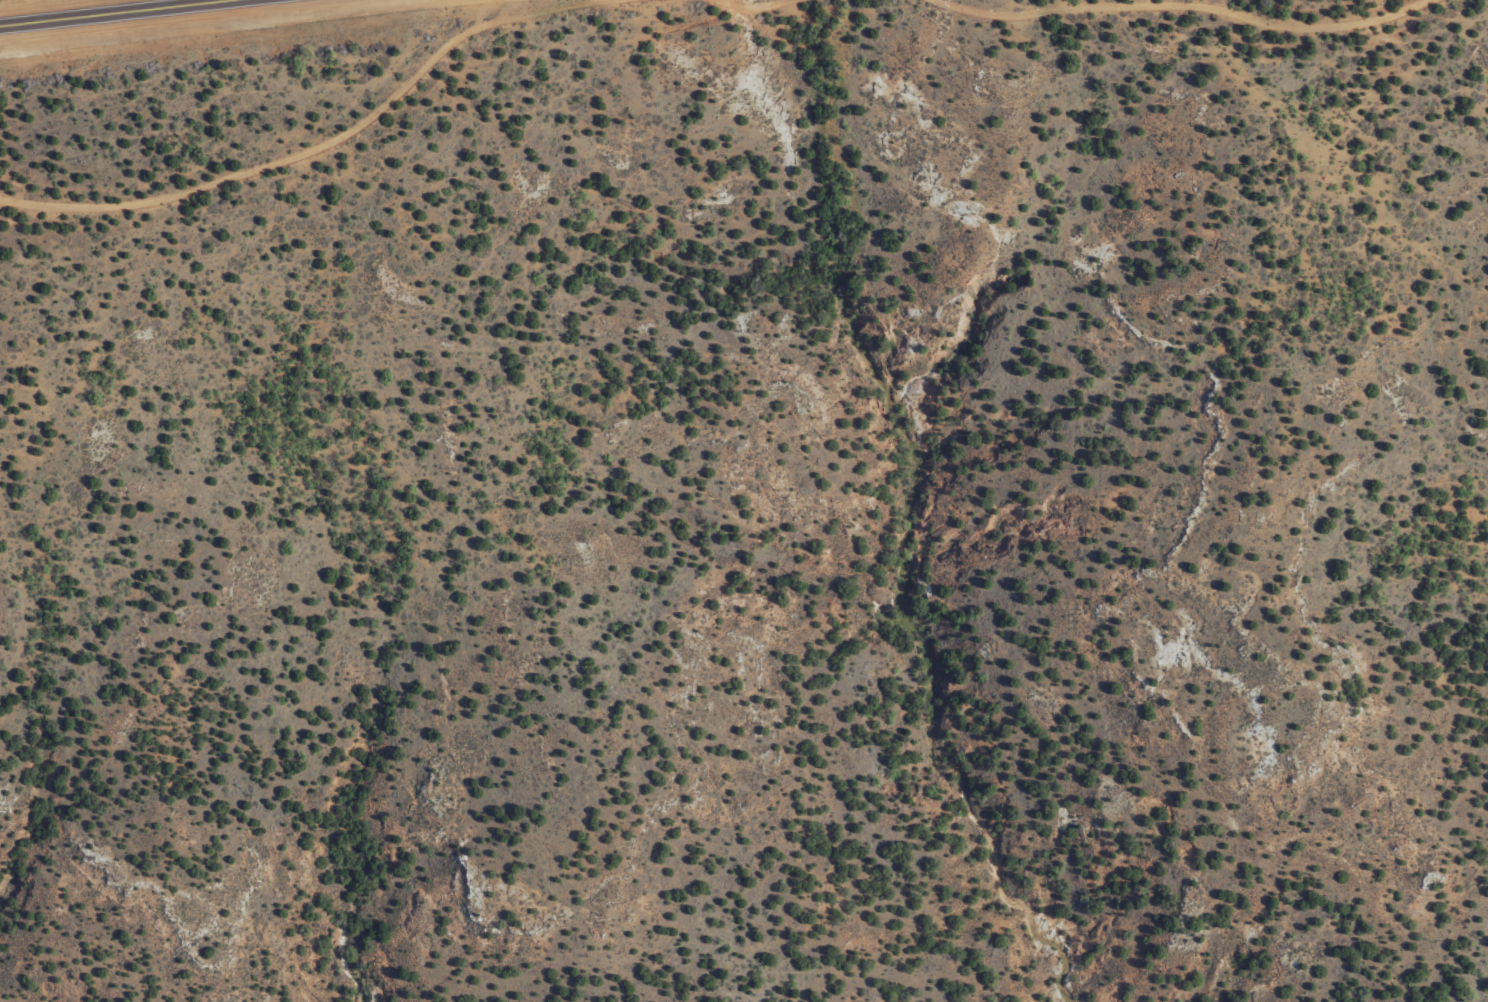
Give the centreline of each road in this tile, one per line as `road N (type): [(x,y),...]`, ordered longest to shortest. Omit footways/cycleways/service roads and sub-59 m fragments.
road 1 (secondary): [(248,0),(0,28)]

